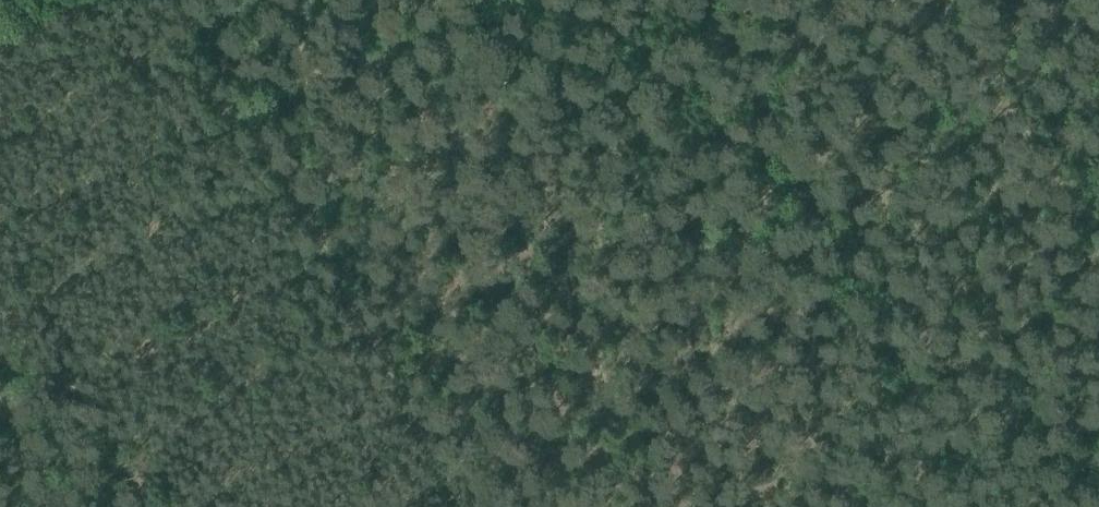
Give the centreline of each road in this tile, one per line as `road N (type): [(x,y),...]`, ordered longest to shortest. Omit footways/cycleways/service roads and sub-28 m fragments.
road 1 (track): [(184,0),(450,506)]
road 2 (track): [(155,506),(88,398),(7,388),(0,377)]

